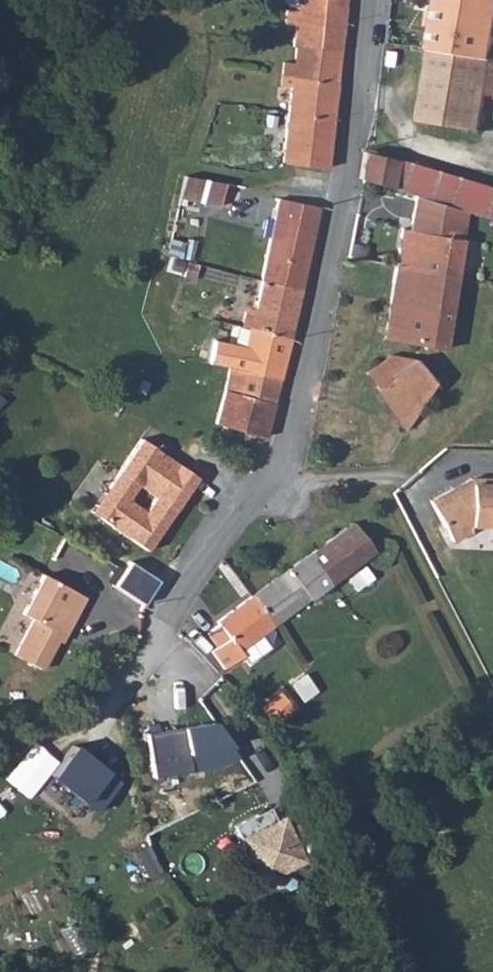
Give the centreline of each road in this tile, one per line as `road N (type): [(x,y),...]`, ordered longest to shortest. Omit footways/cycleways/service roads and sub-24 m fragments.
road 1 (residential): [(160,619),(282,450),(345,178),(364,0)]

